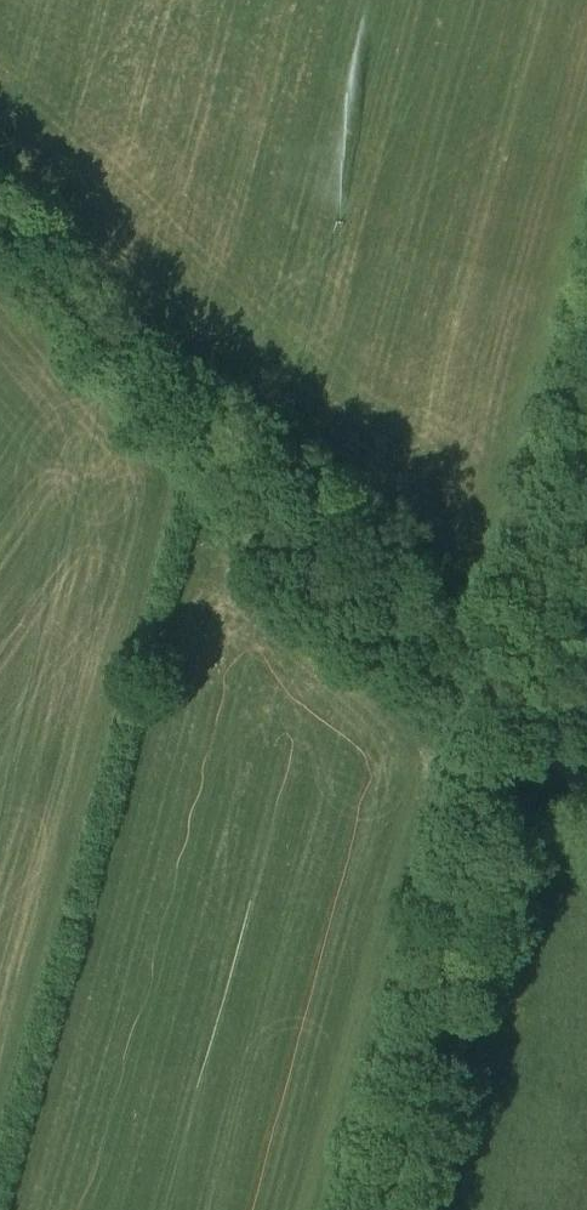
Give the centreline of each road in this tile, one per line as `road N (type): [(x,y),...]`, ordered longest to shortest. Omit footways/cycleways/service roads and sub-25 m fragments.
road 1 (track): [(586,795),(128,371),(0,230)]
road 2 (unclassified): [(377,1209),(586,454)]

